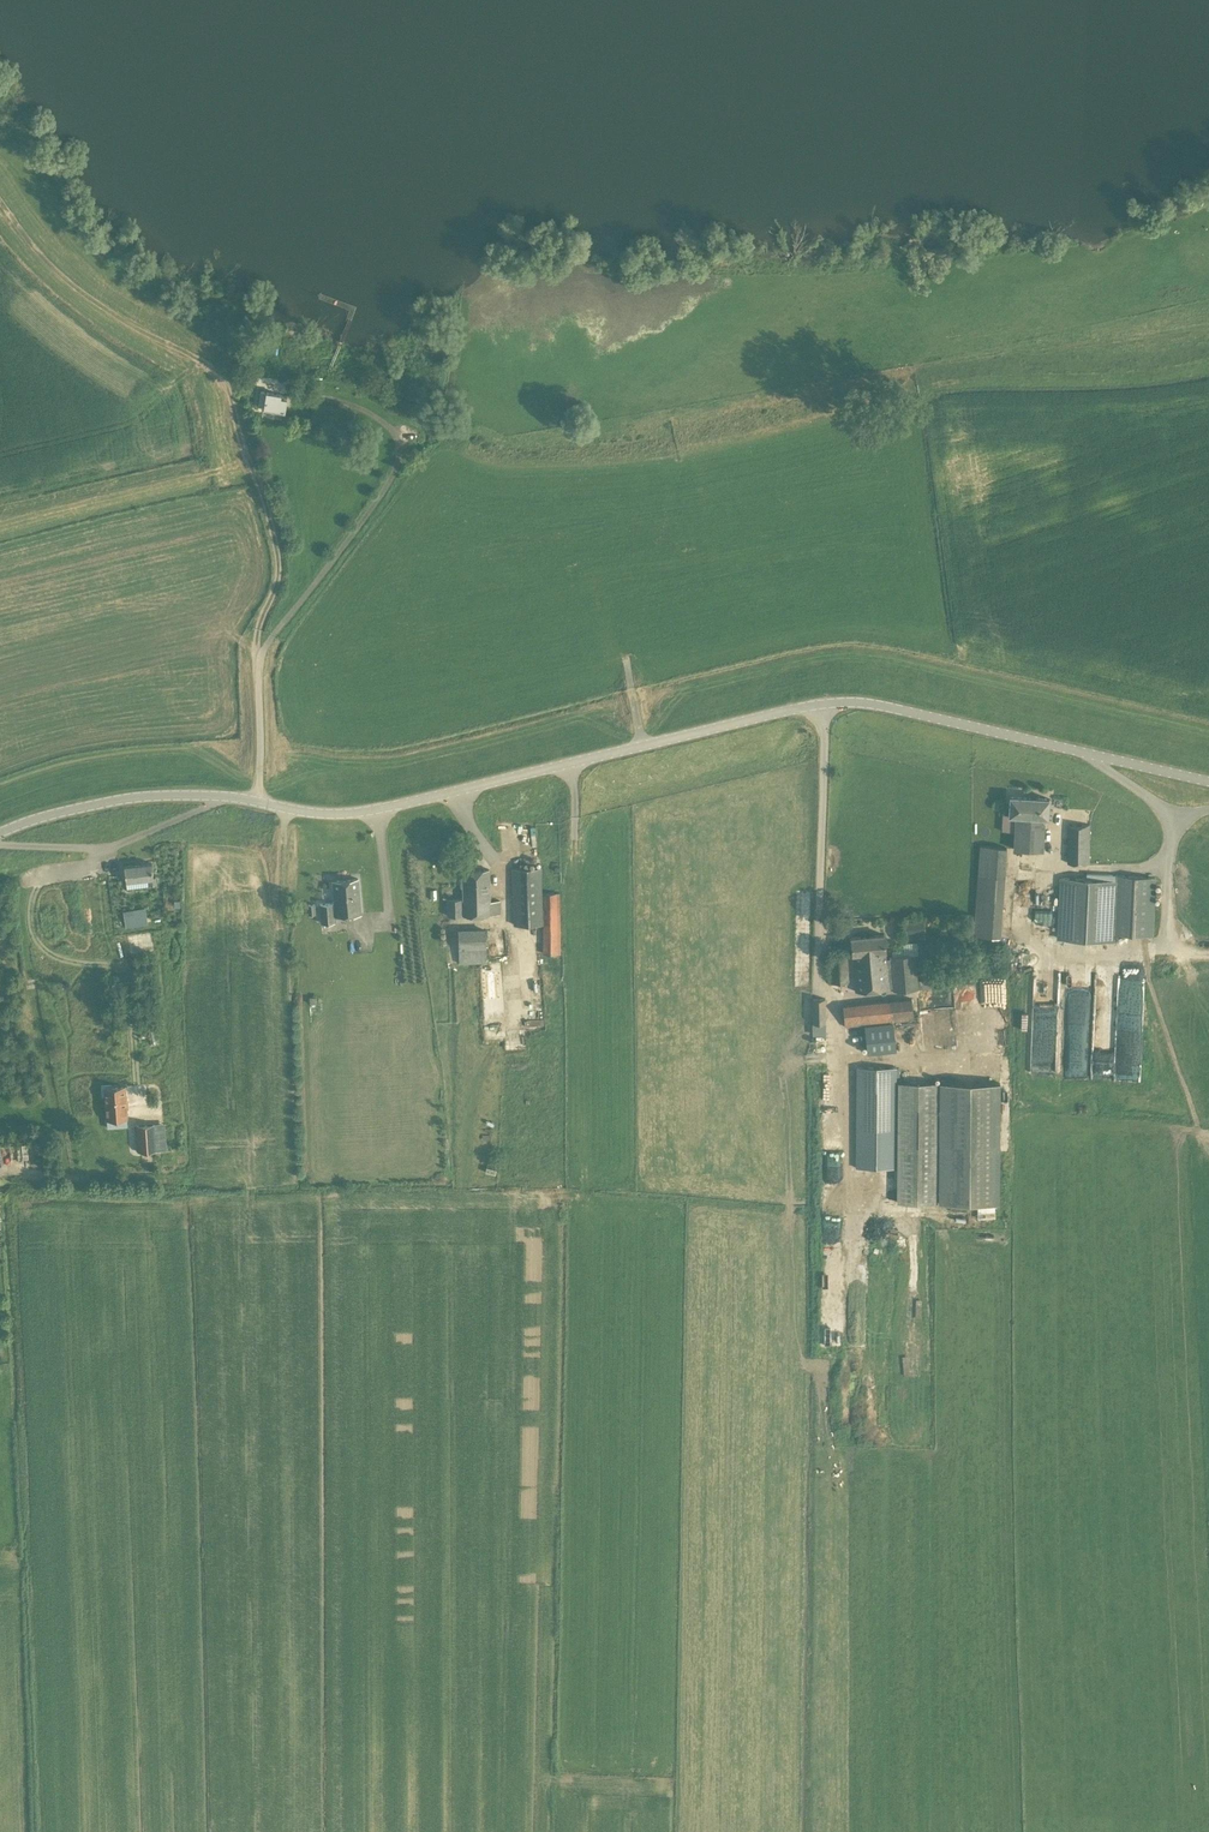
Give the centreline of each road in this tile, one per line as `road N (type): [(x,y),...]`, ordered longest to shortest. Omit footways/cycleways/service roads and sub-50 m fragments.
road 1 (unclassified): [(0,834),(84,807),(168,794),(327,813),(364,810),(789,707),(852,699),(1208,779)]

